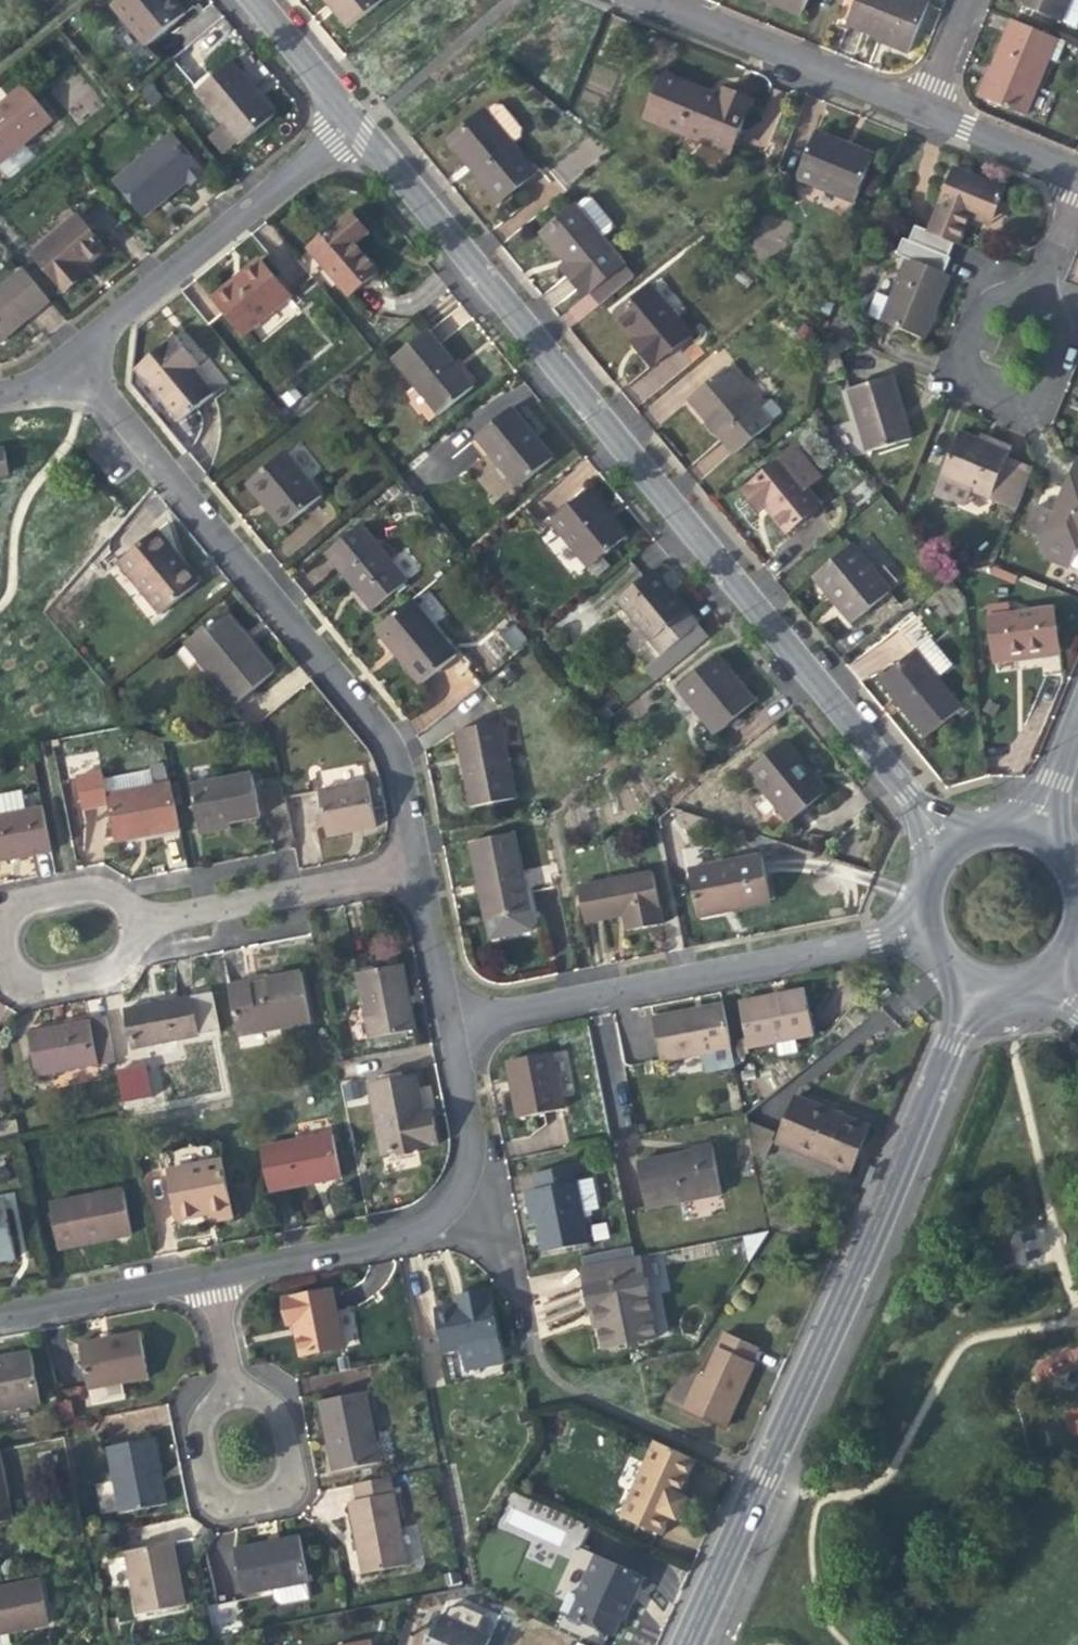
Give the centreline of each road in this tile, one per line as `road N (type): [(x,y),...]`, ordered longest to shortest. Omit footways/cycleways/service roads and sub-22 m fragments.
road 1 (residential): [(944,844),(348,117)]
road 2 (residential): [(680,1644),(972,981)]
road 3 (residential): [(414,866),(396,773),(372,724),(106,404),(60,382)]
road 4 (residential): [(920,930),(446,1024)]
road 5 (residential): [(201,1275),(371,1244),(436,1212),(465,1158),(446,1024)]
road 6 (residential): [(348,117),(111,315),(60,382)]
road 7 (residential): [(229,1389),(259,1395),(275,1415),(285,1468),(277,1492),(262,1499),(237,1506),(209,1495),(191,1428),(207,1397)]
road 8 (residential): [(1031,289),(1002,291),(978,308),(958,358),(972,382),(1011,394),(1034,383),(1052,342),(1048,308)]
road 9 (residential): [(656,0),(917,106)]
road 10 (residential): [(414,866),(171,915)]
road 11 (residential): [(0,1313),(201,1275)]
road 12 (residential): [(0,942),(15,977),(43,981),(98,967),(153,922)]
road 13 (residential): [(171,915),(70,886),(21,899),(0,916)]
road 14 (residential): [(1034,975),(1072,930),(1076,901),(1052,847),(1027,831)]
road 15 (residential): [(917,106),(1077,177)]
road 16 (residential): [(446,1024),(414,866)]
road 17 (residential): [(348,117),(251,0)]
road 18 (residential): [(1027,831),(1077,715)]
road 19 (residential): [(1077,178),(1031,289)]

